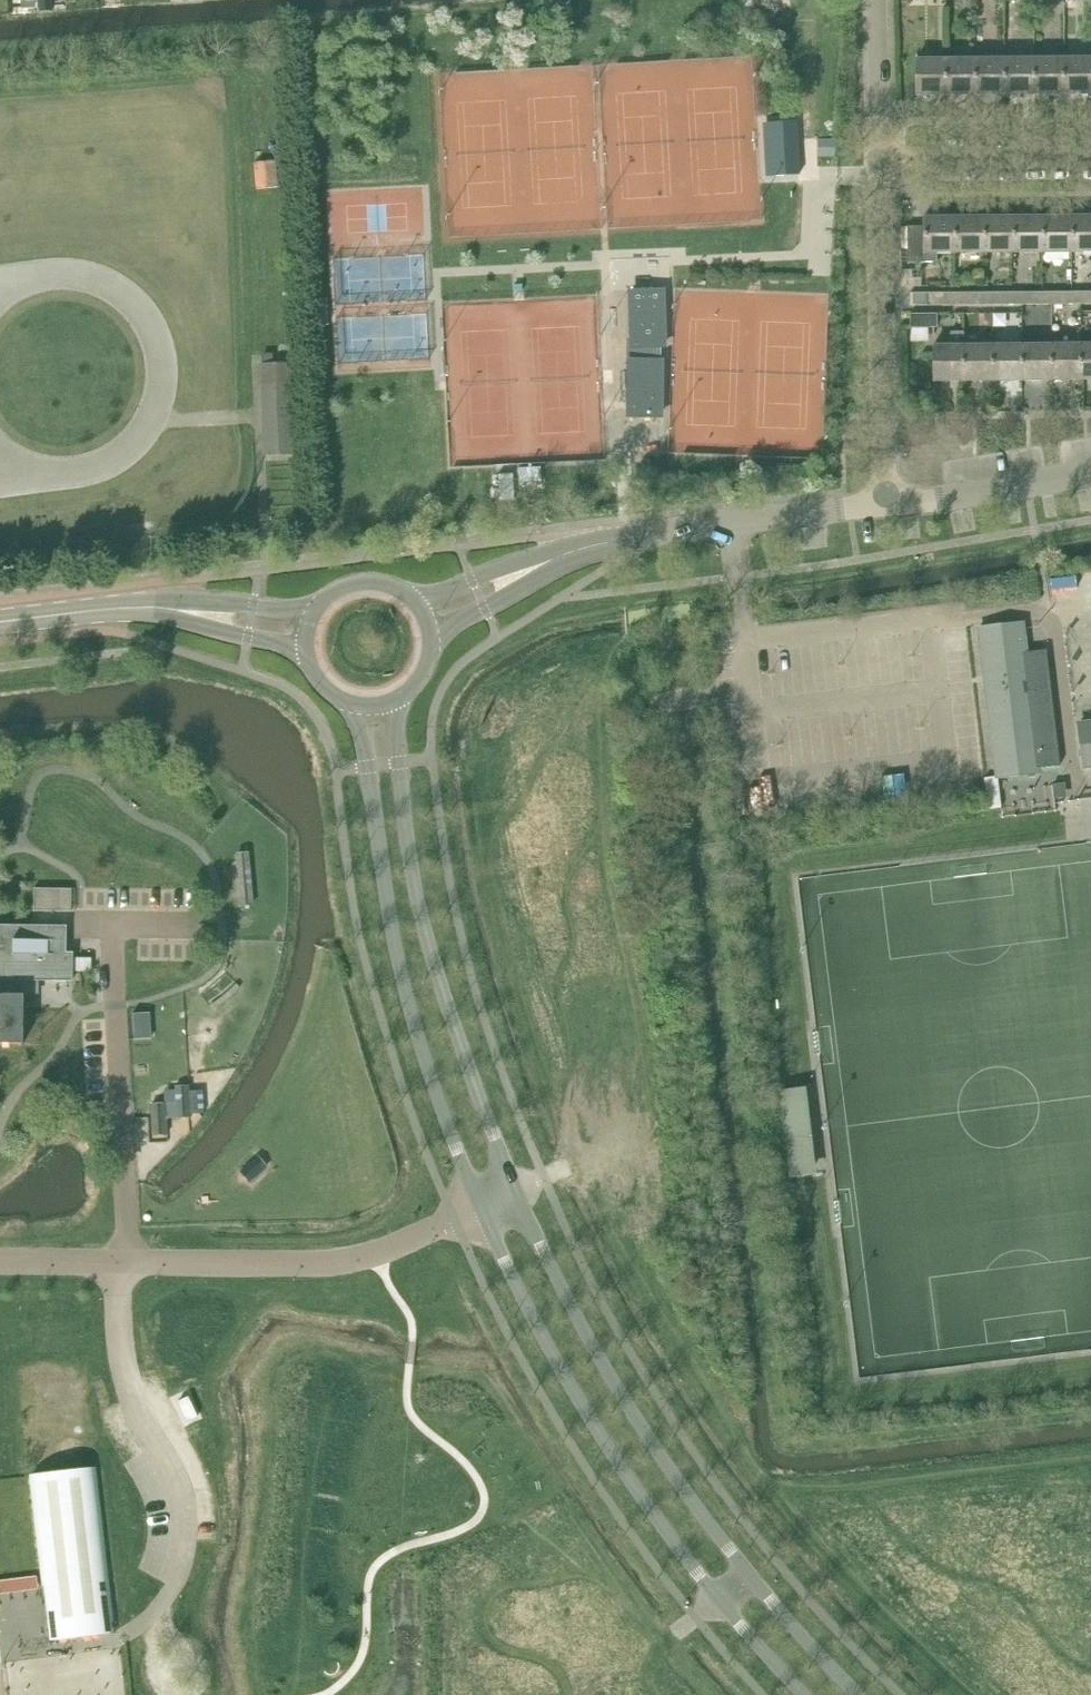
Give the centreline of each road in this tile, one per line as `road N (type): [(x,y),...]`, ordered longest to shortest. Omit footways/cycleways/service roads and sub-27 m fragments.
road 1 (tertiary): [(858,1694),(680,1485),(581,1326),(515,1189)]
road 2 (tertiary): [(480,1208),(615,1458),(719,1600),(803,1694)]
road 3 (tertiary): [(357,705),(402,974),(480,1208)]
road 4 (tertiary): [(515,1189),(420,916),(394,700)]
road 5 (unclassified): [(480,1208),(343,1261),(0,1261)]
road 6 (residential): [(886,504),(877,160)]
road 7 (tertiary): [(585,548),(886,504)]
road 8 (residential): [(877,160),(1090,157)]
road 9 (tertiary): [(886,504),(1090,474)]
road 10 (tertiary): [(585,548),(549,550),(415,603)]
road 11 (tertiary): [(314,612),(174,600),(136,606)]
road 12 (tertiary): [(430,636),(585,548)]
road 13 (tertiary): [(136,606),(306,648)]
road 14 (residential): [(877,160),(874,0)]
road 15 (tertiary): [(0,623),(136,606)]

